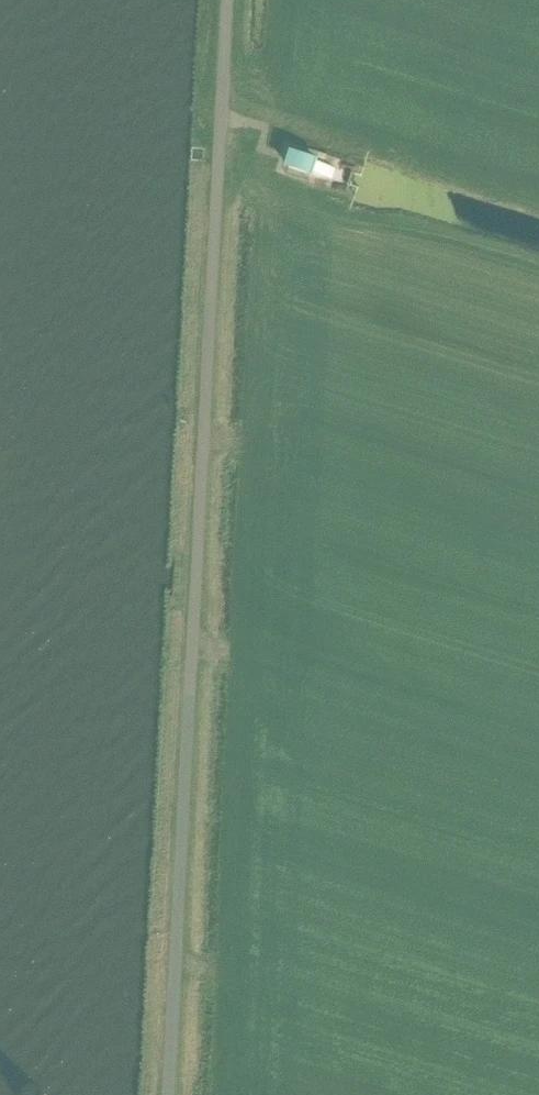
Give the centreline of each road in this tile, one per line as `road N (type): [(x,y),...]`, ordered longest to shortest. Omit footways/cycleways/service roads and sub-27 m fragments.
road 1 (unclassified): [(171,1094),(227,0)]

